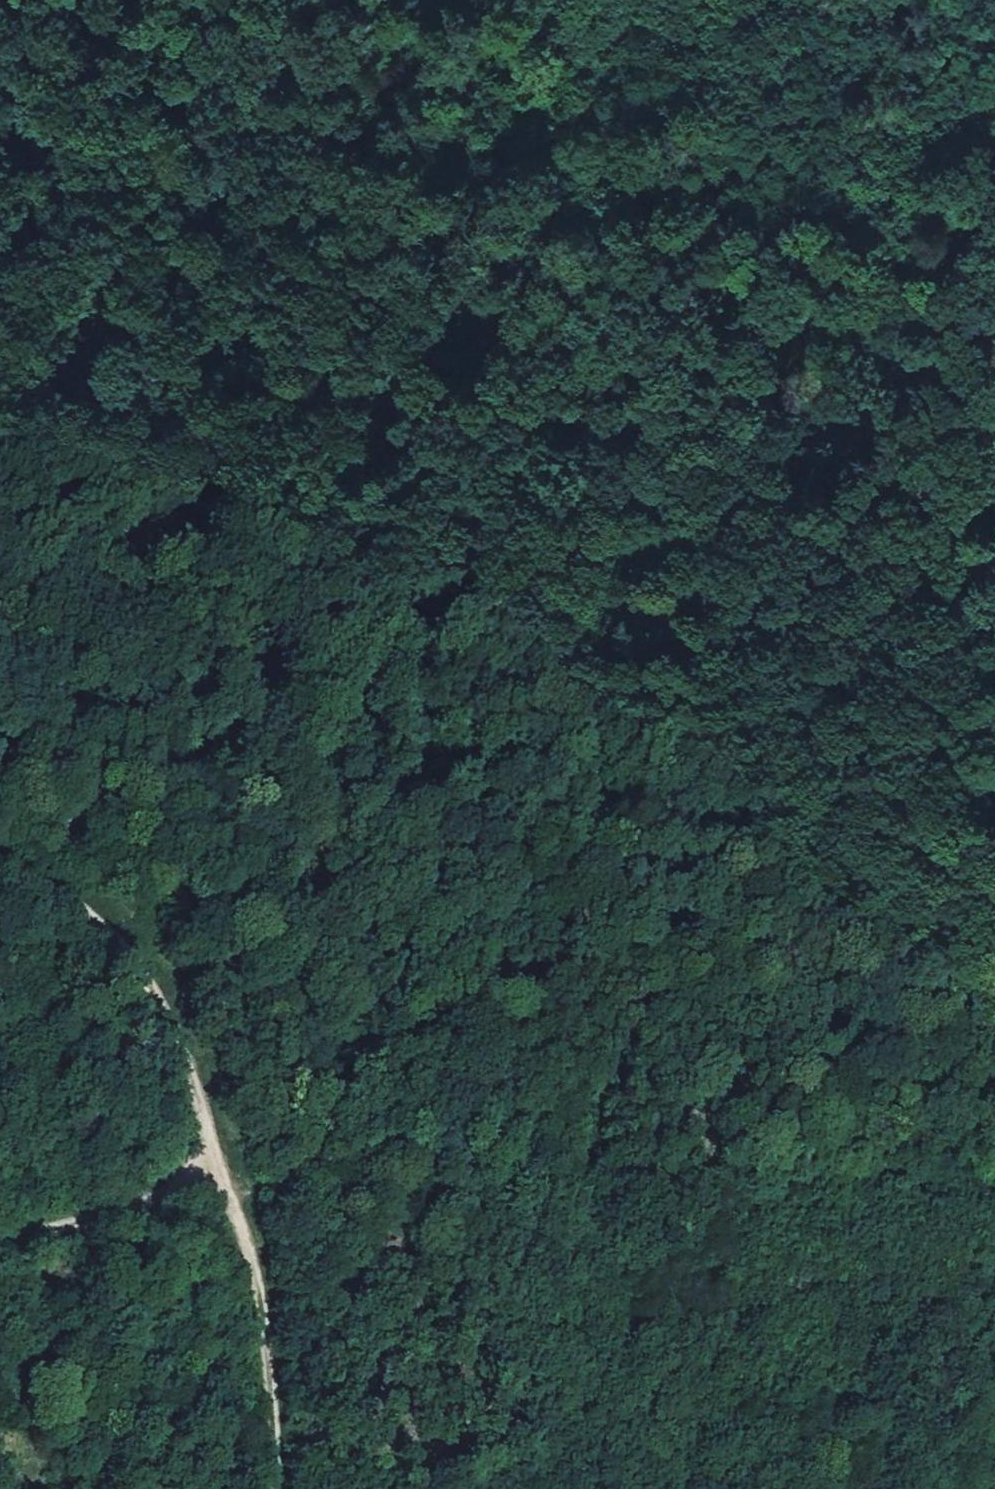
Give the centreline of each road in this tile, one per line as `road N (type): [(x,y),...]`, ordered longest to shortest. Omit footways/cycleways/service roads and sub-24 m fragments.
road 1 (track): [(0,870),(80,922),(165,998),(209,1101),(232,1186),(270,1488)]
road 2 (track): [(232,1186),(0,1247)]

